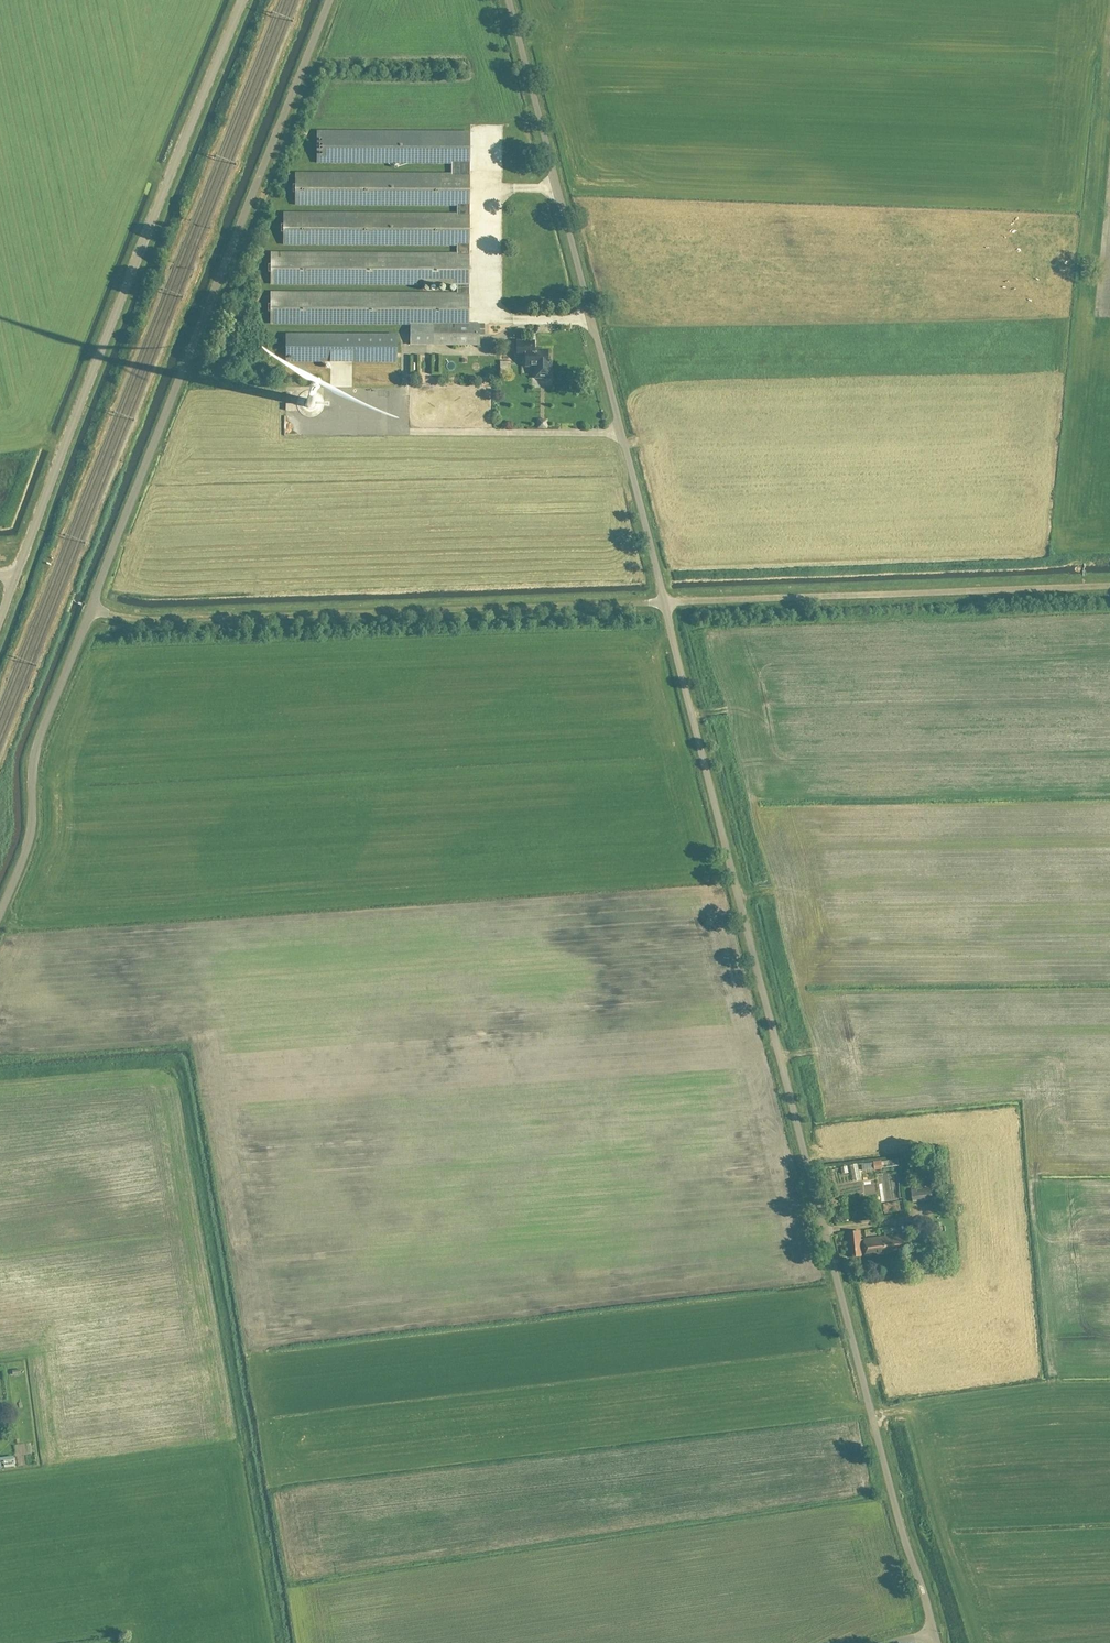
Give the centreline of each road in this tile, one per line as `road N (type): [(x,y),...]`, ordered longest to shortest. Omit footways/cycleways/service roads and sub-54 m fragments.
road 1 (unclassified): [(933,1633),(664,604)]
road 2 (unclassified): [(90,610),(329,0)]
road 3 (unclassified): [(13,581),(243,0)]
road 4 (unclassified): [(664,604),(508,0)]
road 5 (unclassified): [(90,610),(149,620),(664,604)]
road 6 (unclassified): [(664,604),(1109,588)]
road 7 (unclassified): [(0,912),(29,845),(39,736),(90,610)]

